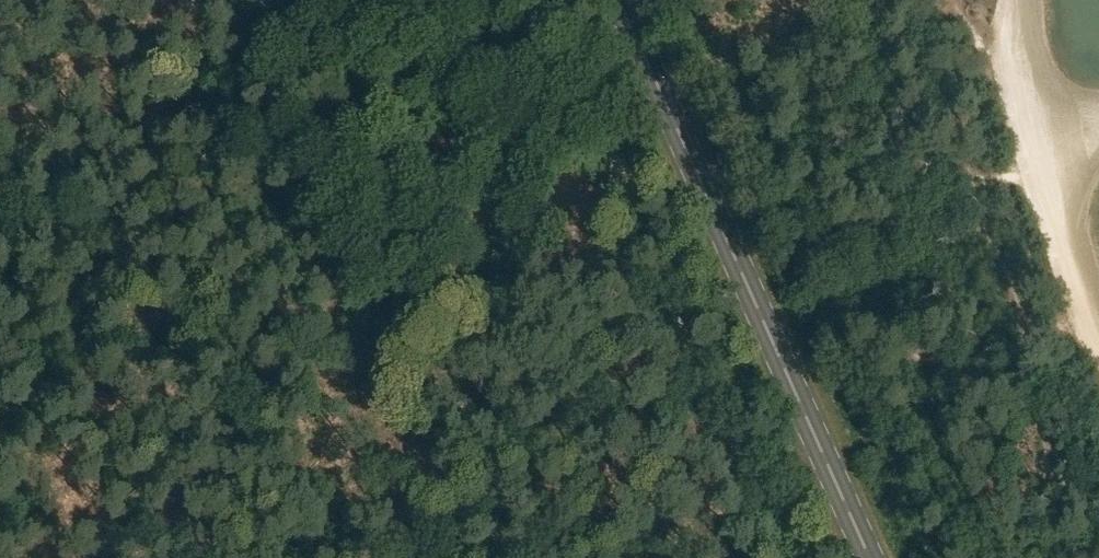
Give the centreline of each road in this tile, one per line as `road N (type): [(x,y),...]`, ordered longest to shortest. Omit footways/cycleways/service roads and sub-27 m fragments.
road 1 (primary): [(870,557),(617,0)]

